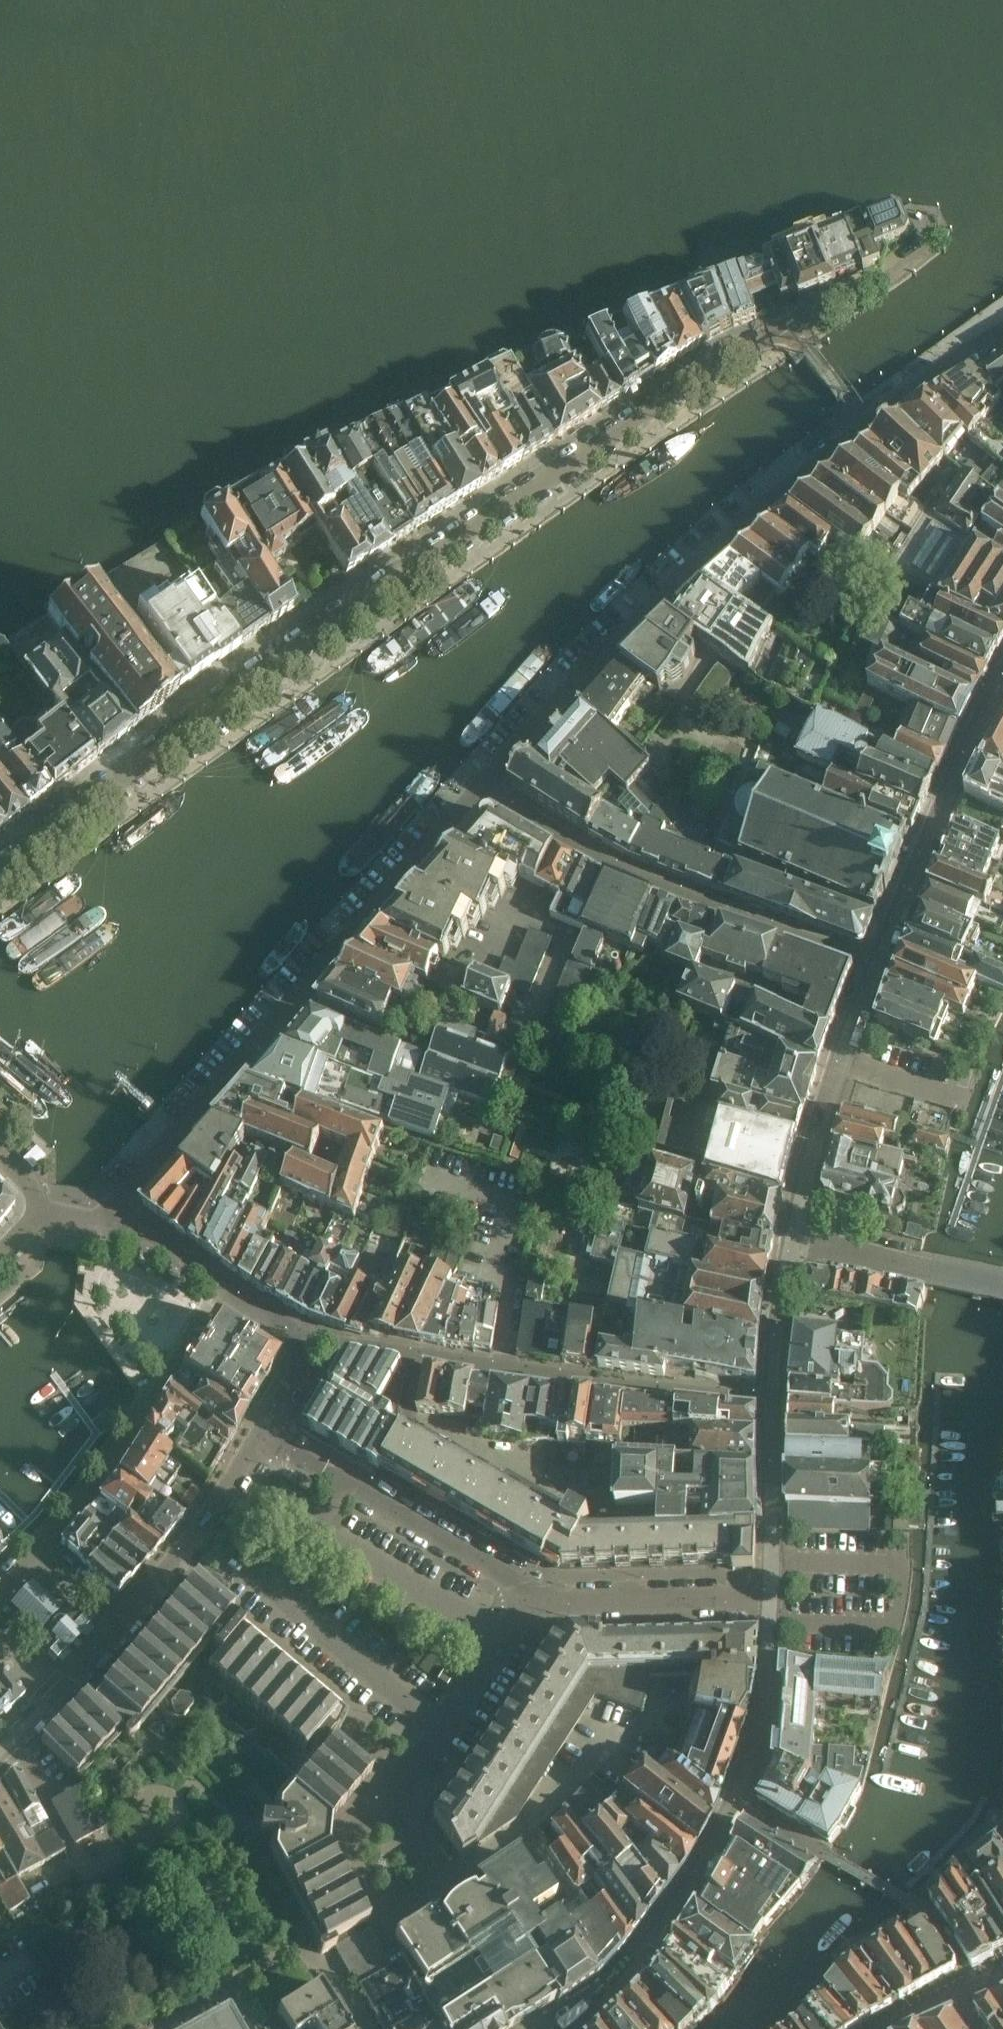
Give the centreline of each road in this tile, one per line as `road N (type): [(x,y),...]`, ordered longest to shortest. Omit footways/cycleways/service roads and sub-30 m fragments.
road 1 (residential): [(0,870),(202,710),(399,572),(727,355),(799,324),(926,246),(915,213)]
road 2 (residential): [(481,790),(651,602),(867,424),(1002,336)]
road 3 (residential): [(108,1227),(115,1206),(481,790)]
road 4 (residential): [(570,2028),(649,1949),(737,1804),(768,1707),(768,1598)]
road 5 (residential): [(481,790),(612,866),(876,964)]
road 6 (residential): [(419,1358),(774,1398)]
road 7 (residential): [(449,1881),(408,1834),(395,1803),(536,1597)]
road 8 (residential): [(221,1286),(96,1476),(36,1546)]
road 9 (tertiary): [(536,1597),(260,1438)]
road 10 (tertiary): [(1002,678),(876,964)]
road 11 (tertiary): [(876,964),(794,1239)]
road 12 (tertiary): [(536,1597),(768,1598)]
road 13 (residential): [(125,1626),(260,1438)]
road 14 (residential): [(419,1358),(409,1420),(497,1459),(568,1463)]
road 15 (residential): [(449,1881),(523,1834),(601,1736)]
road 16 (tertiary): [(768,1598),(774,1398)]
road 17 (tertiary): [(774,1398),(794,1239)]
road 18 (unclassified): [(794,1239),(921,1270)]
road 19 (tertiary): [(221,1286),(108,1227)]

